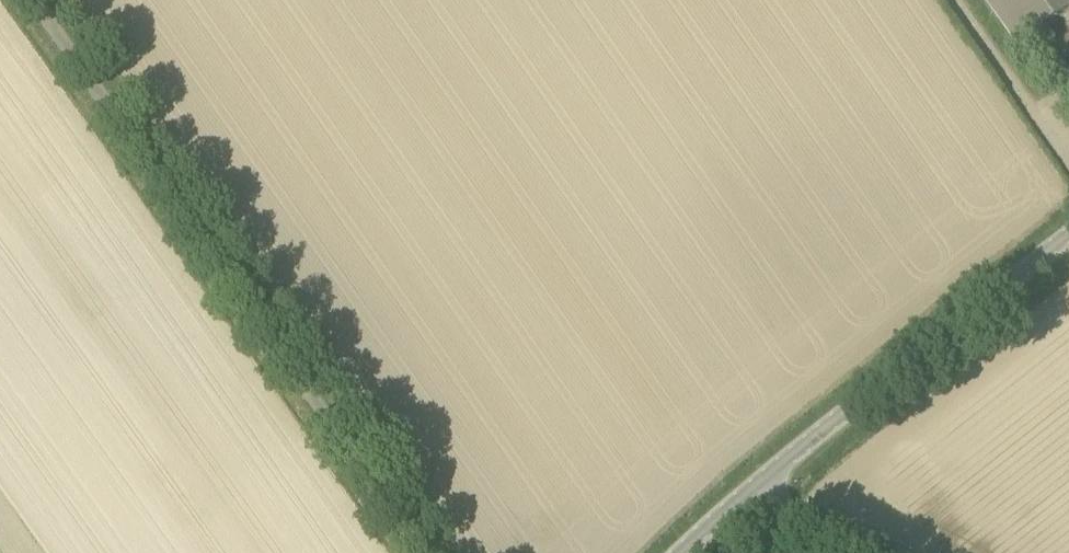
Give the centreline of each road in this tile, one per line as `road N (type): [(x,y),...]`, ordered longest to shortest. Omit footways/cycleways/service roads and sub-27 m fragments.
road 1 (unclassified): [(425,552),(41,0)]
road 2 (unclassified): [(683,552),(749,489),(1068,234)]
road 3 (track): [(868,552),(749,489)]

